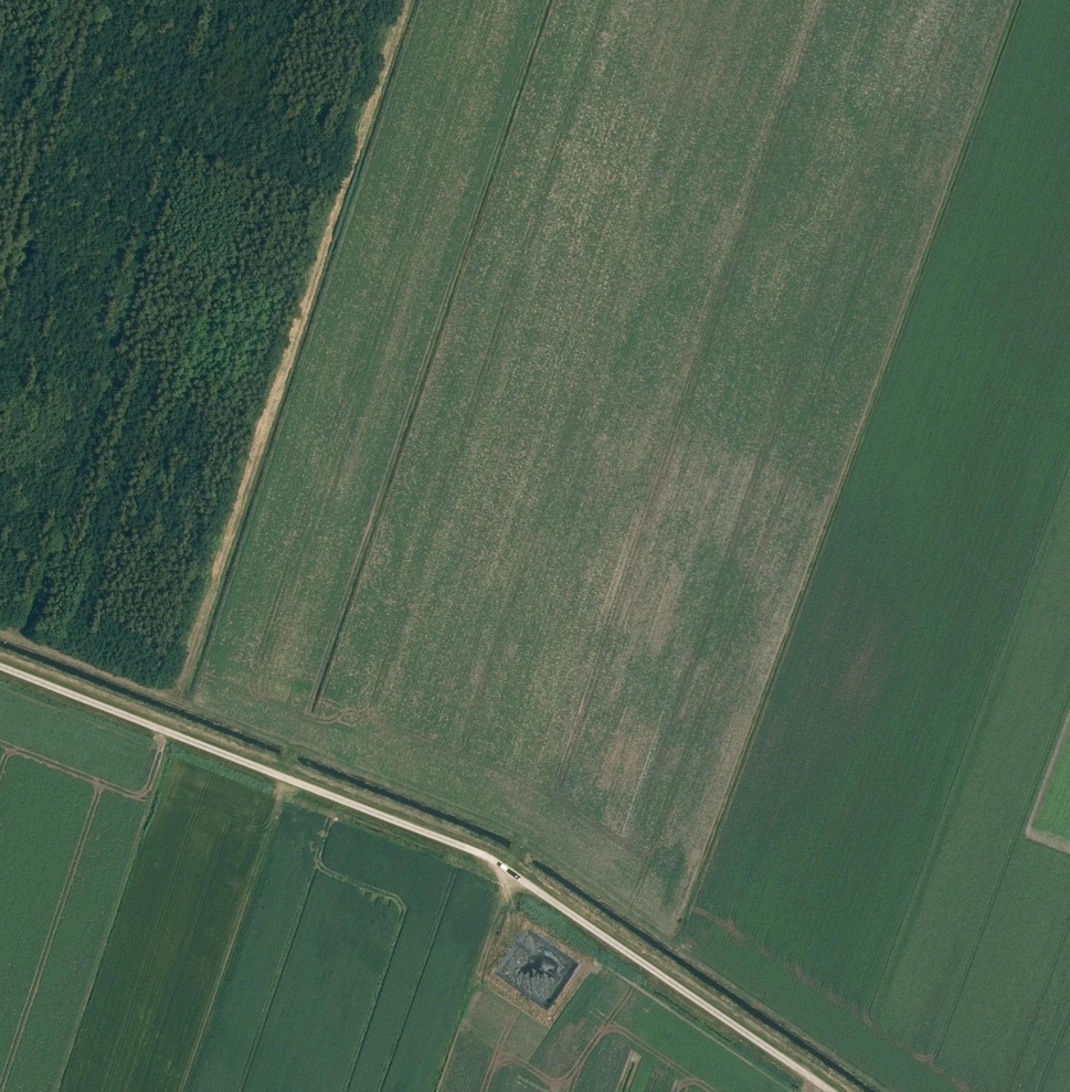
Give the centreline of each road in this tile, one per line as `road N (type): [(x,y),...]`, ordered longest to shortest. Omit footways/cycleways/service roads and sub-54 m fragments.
road 1 (unclassified): [(833,1091),(496,862),(0,667)]

